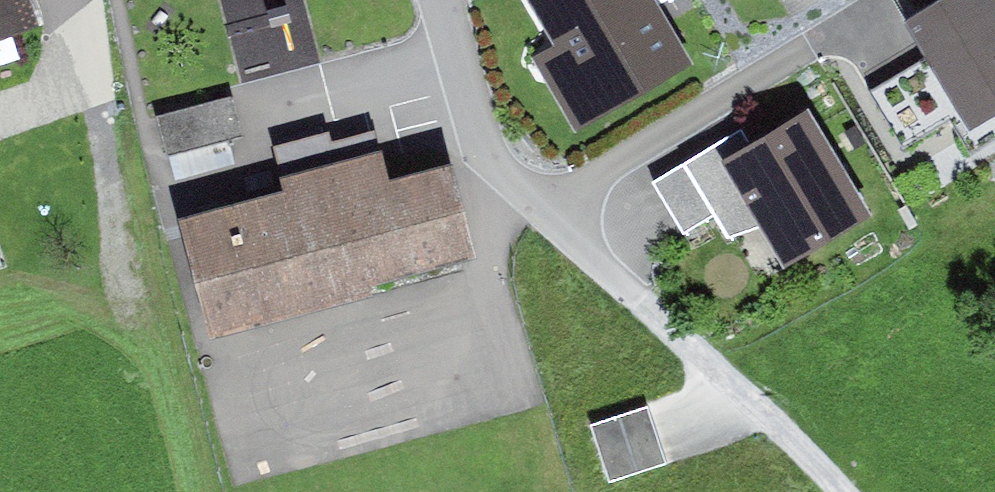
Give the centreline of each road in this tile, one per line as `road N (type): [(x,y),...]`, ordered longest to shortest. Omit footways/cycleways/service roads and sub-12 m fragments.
road 1 (residential): [(544,206),(857,24)]
road 2 (track): [(638,295),(837,491)]
road 3 (track): [(100,244),(177,491)]
road 4 (residential): [(446,0),(460,74),(498,165),(544,206)]
road 5 (residential): [(544,206),(638,295)]

